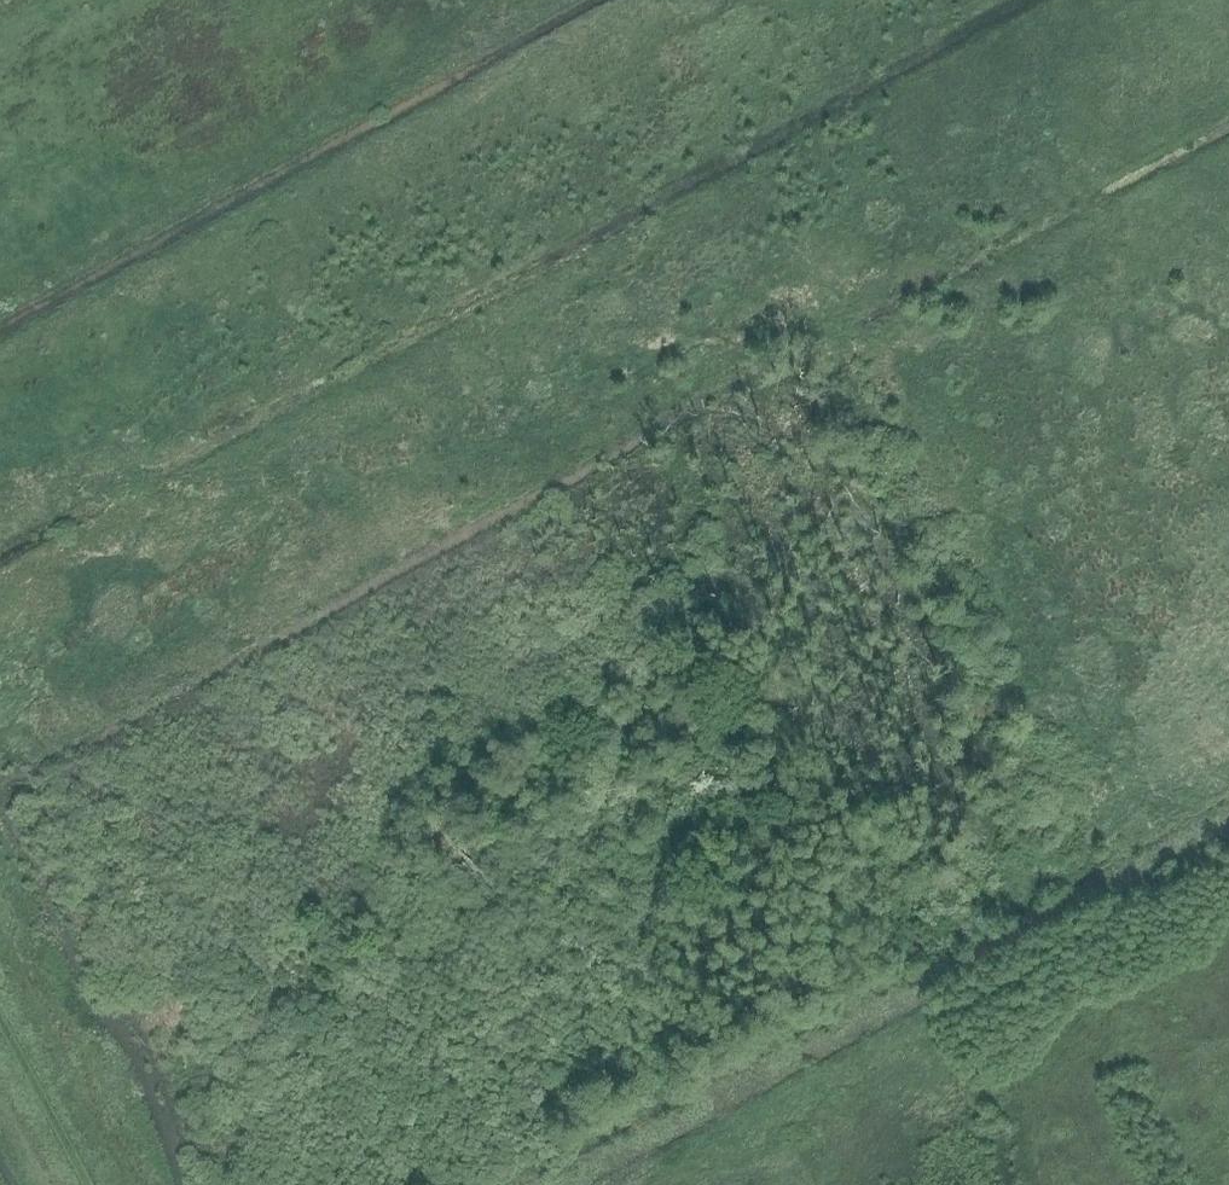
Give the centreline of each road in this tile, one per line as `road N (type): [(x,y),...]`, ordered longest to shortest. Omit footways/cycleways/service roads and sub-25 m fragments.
road 1 (track): [(0,1032),(81,1184)]

